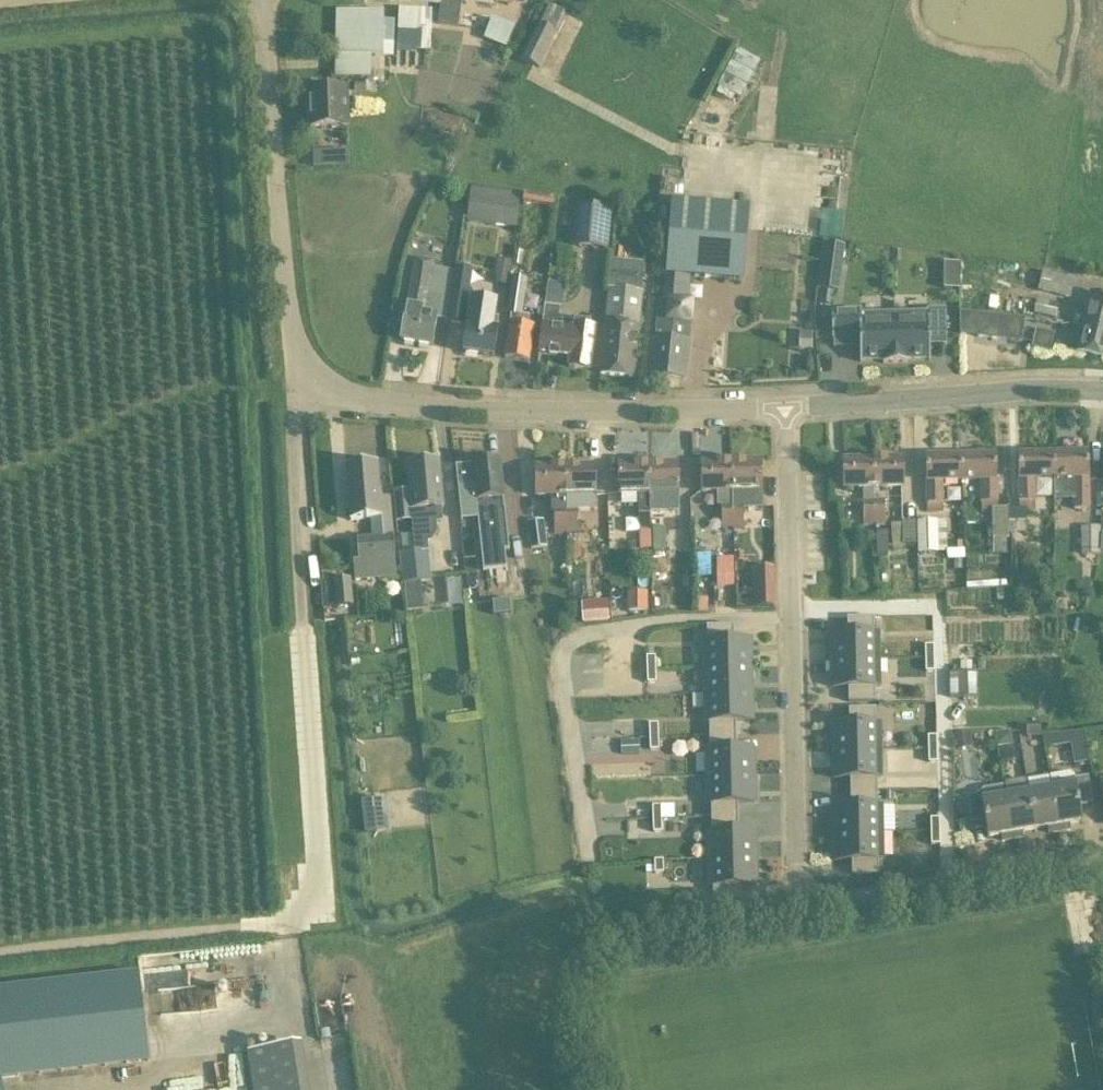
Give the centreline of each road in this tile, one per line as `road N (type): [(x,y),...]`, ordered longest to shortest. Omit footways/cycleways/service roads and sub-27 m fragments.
road 1 (unclassified): [(784,409),(519,412),(357,399),(312,380),(292,352),(256,0)]
road 2 (residential): [(1102,861),(846,901),(812,895),(796,876),(784,409)]
road 3 (residential): [(1102,390),(784,409)]

